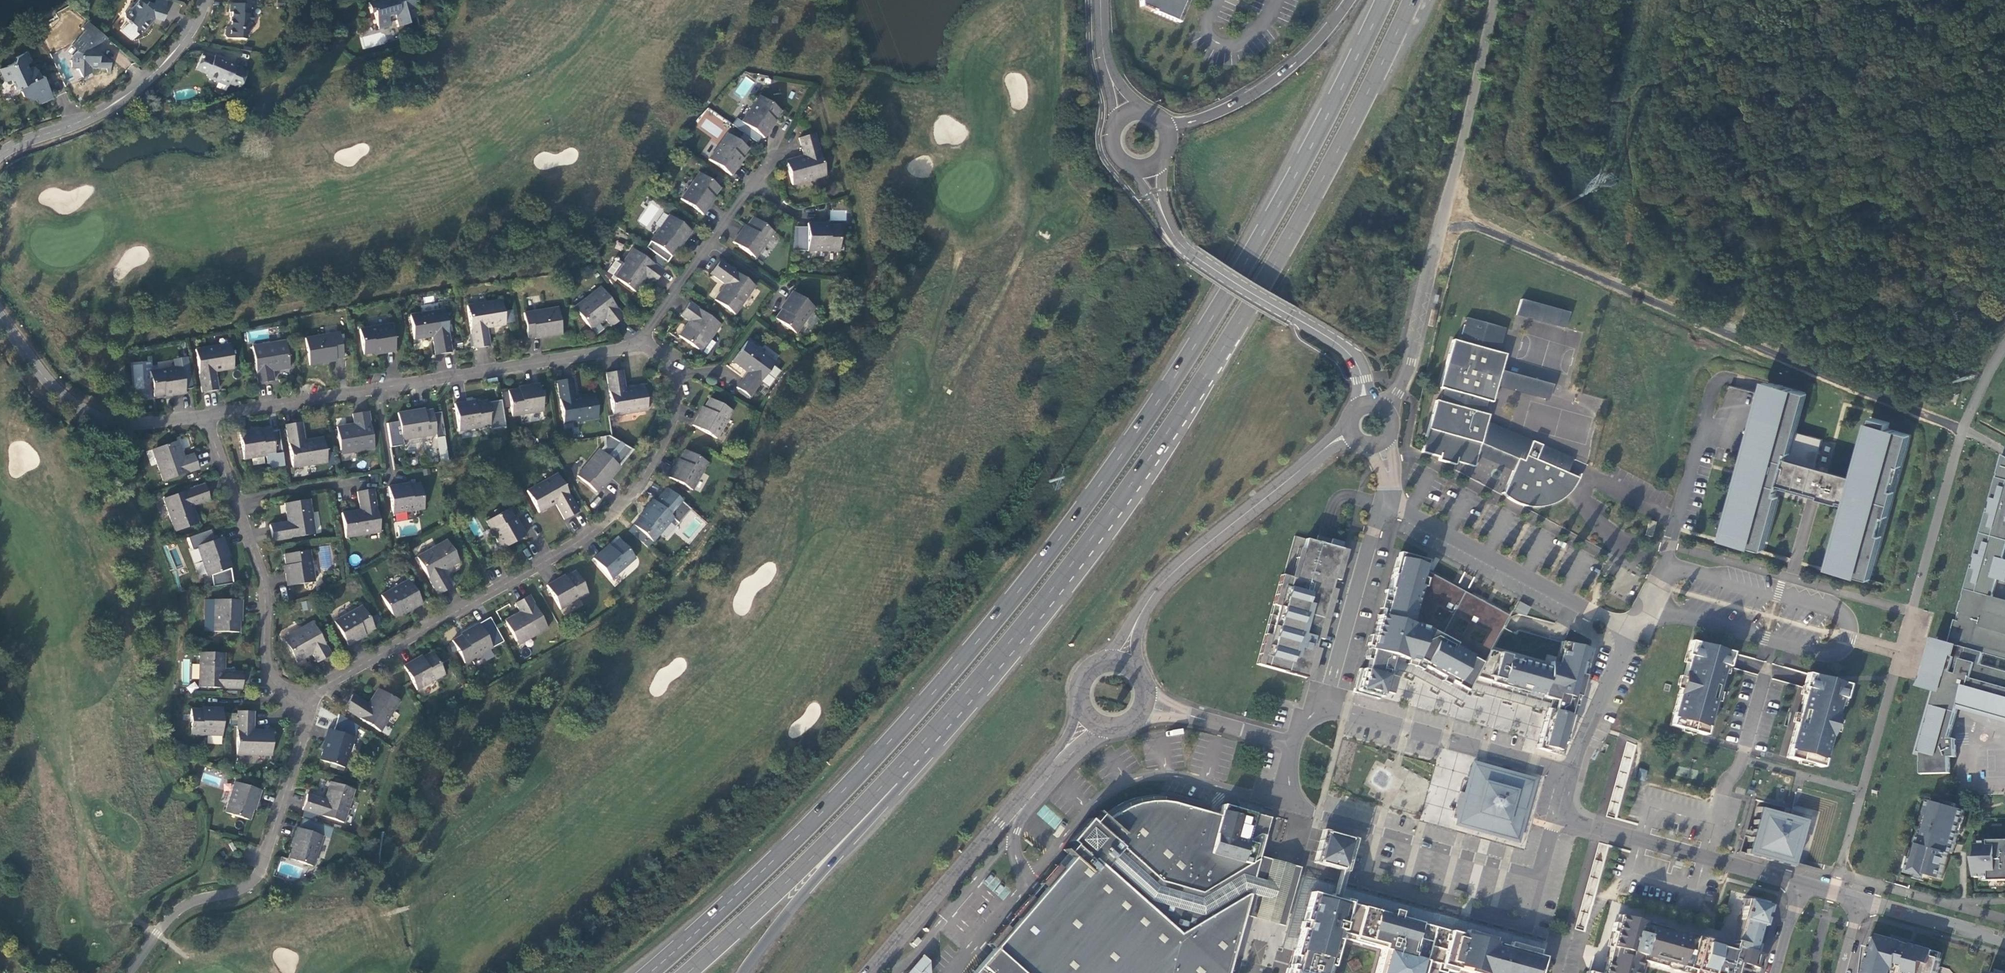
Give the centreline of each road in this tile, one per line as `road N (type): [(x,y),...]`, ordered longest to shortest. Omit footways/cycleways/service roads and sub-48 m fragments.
road 1 (trunk): [(1386,0),(1264,235),(1101,487),(871,764),(652,972)]
road 2 (trunk): [(691,972),(843,829),(961,700),(1121,502),(1216,364)]
road 3 (trunk): [(745,972),(1036,634),(1134,502),(1216,364)]
road 4 (track): [(1964,430),(1445,209)]
road 5 (residential): [(309,701),(613,512),(644,478),(674,410),(665,357),(644,339)]
road 6 (residential): [(1633,633),(1650,614),(1667,611),(1835,655),(1851,638),(1839,610),(1685,568),(1663,572)]
road 7 (unclassified): [(1388,409),(1408,378),(1494,0)]
road 8 (trunk): [(1216,364),(1319,190),(1414,0)]
road 9 (residential): [(1294,745),(1289,785),(1304,809),(1543,876),(1561,816)]
road 10 (residential): [(309,701),(261,868),(246,892),(190,903),(128,972)]
road 11 (tertiary): [(872,972),(1057,760)]
road 12 (residential): [(1390,495),(1633,633)]
road 13 (residential): [(644,339),(381,391)]
road 14 (residential): [(205,0),(179,46),(119,99),(0,154)]
road 15 (residential): [(0,318),(66,399),(92,417),(138,427),(209,418)]
road 16 (residential): [(1570,774),(1327,709)]
road 17 (residential): [(1561,816),(1803,881)]
road 18 (tertiary): [(1145,610),(1176,571),(1321,454)]
road 19 (tertiary): [(1358,364),(1191,254),(1170,229)]
road 20 (trunk): [(1352,0),(1273,81),(1217,114),(1166,127)]
road 21 (residential): [(235,503),(265,583),(265,661),(273,683),(309,701)]
road 22 (residential): [(1390,495),(1327,709)]
road 23 (residential): [(381,391),(209,418)]
road 24 (residential): [(1633,633),(1570,774)]
road 25 (residential): [(1862,897),(2004,939)]

